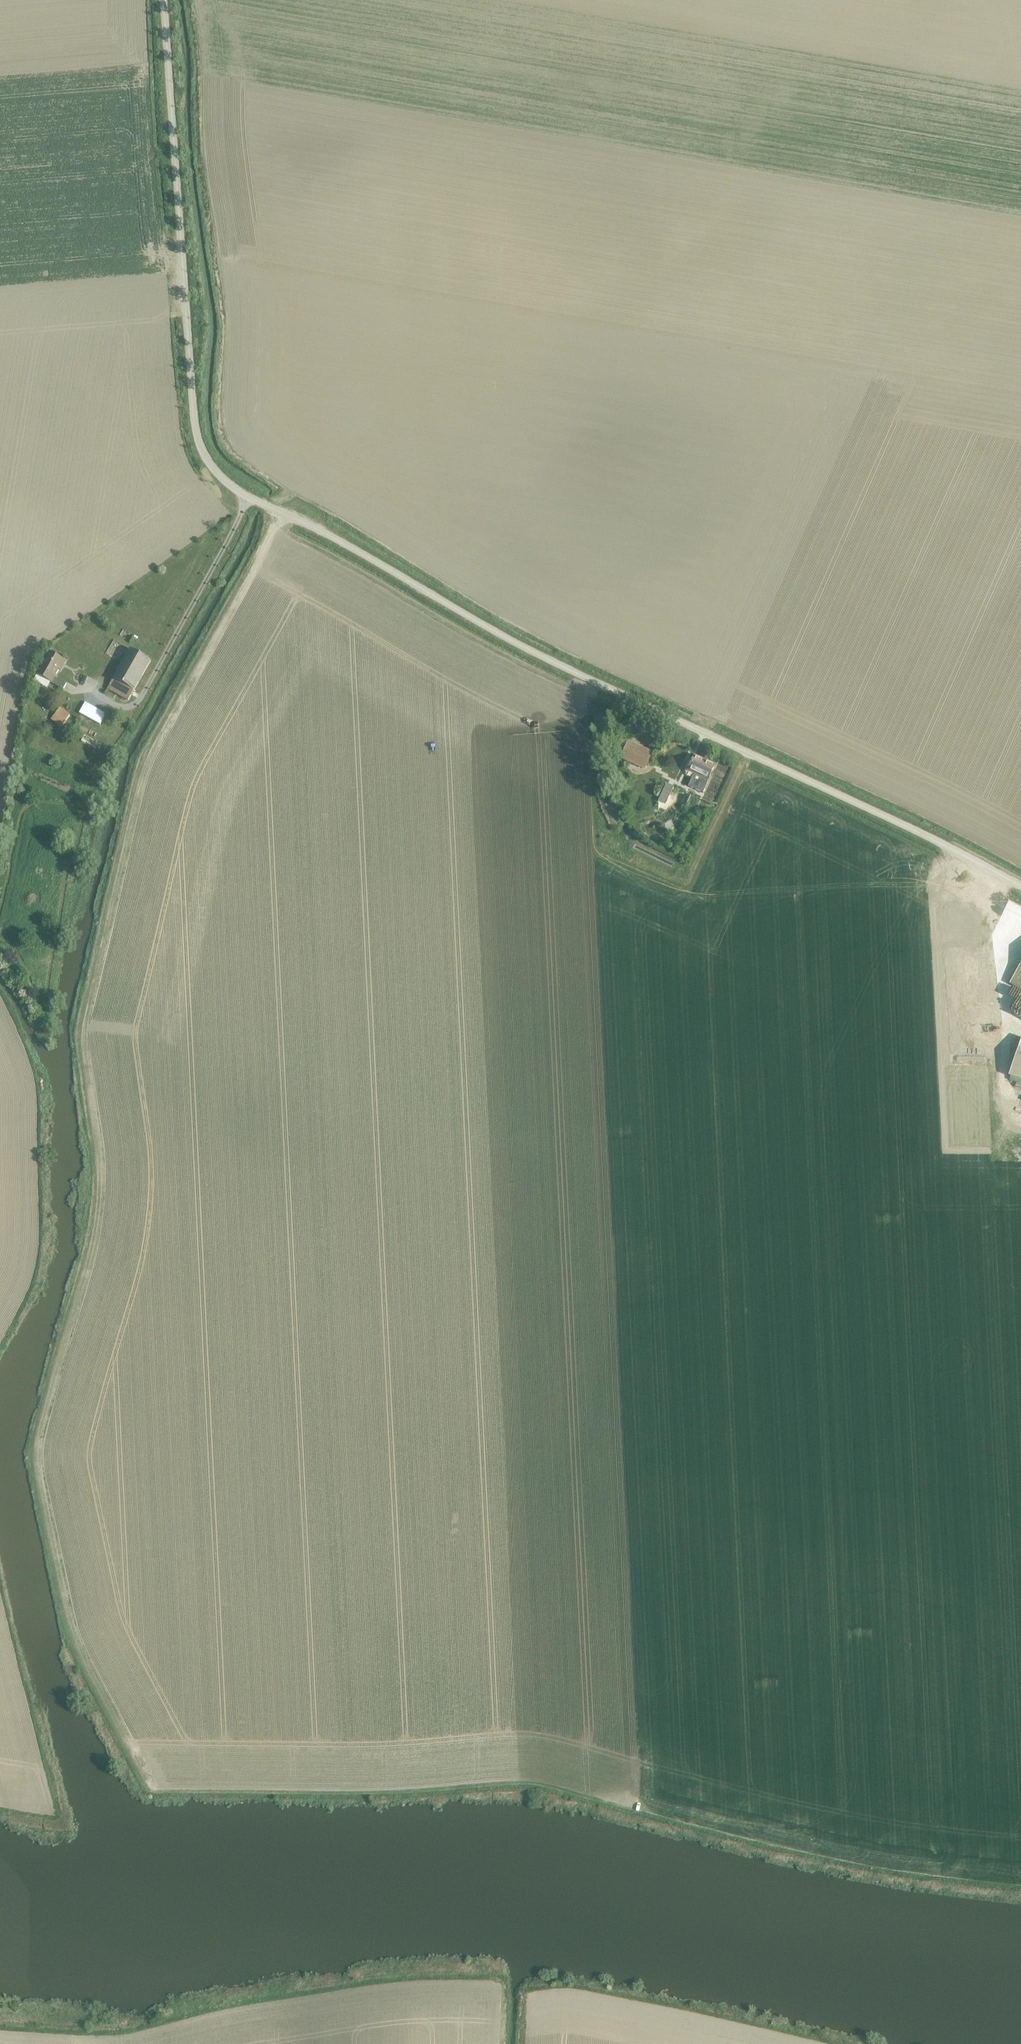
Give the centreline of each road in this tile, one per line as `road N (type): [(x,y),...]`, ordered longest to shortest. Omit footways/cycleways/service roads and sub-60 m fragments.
road 1 (unclassified): [(1020,887),(546,659),(247,497),(214,470),(195,413),(163,0)]

